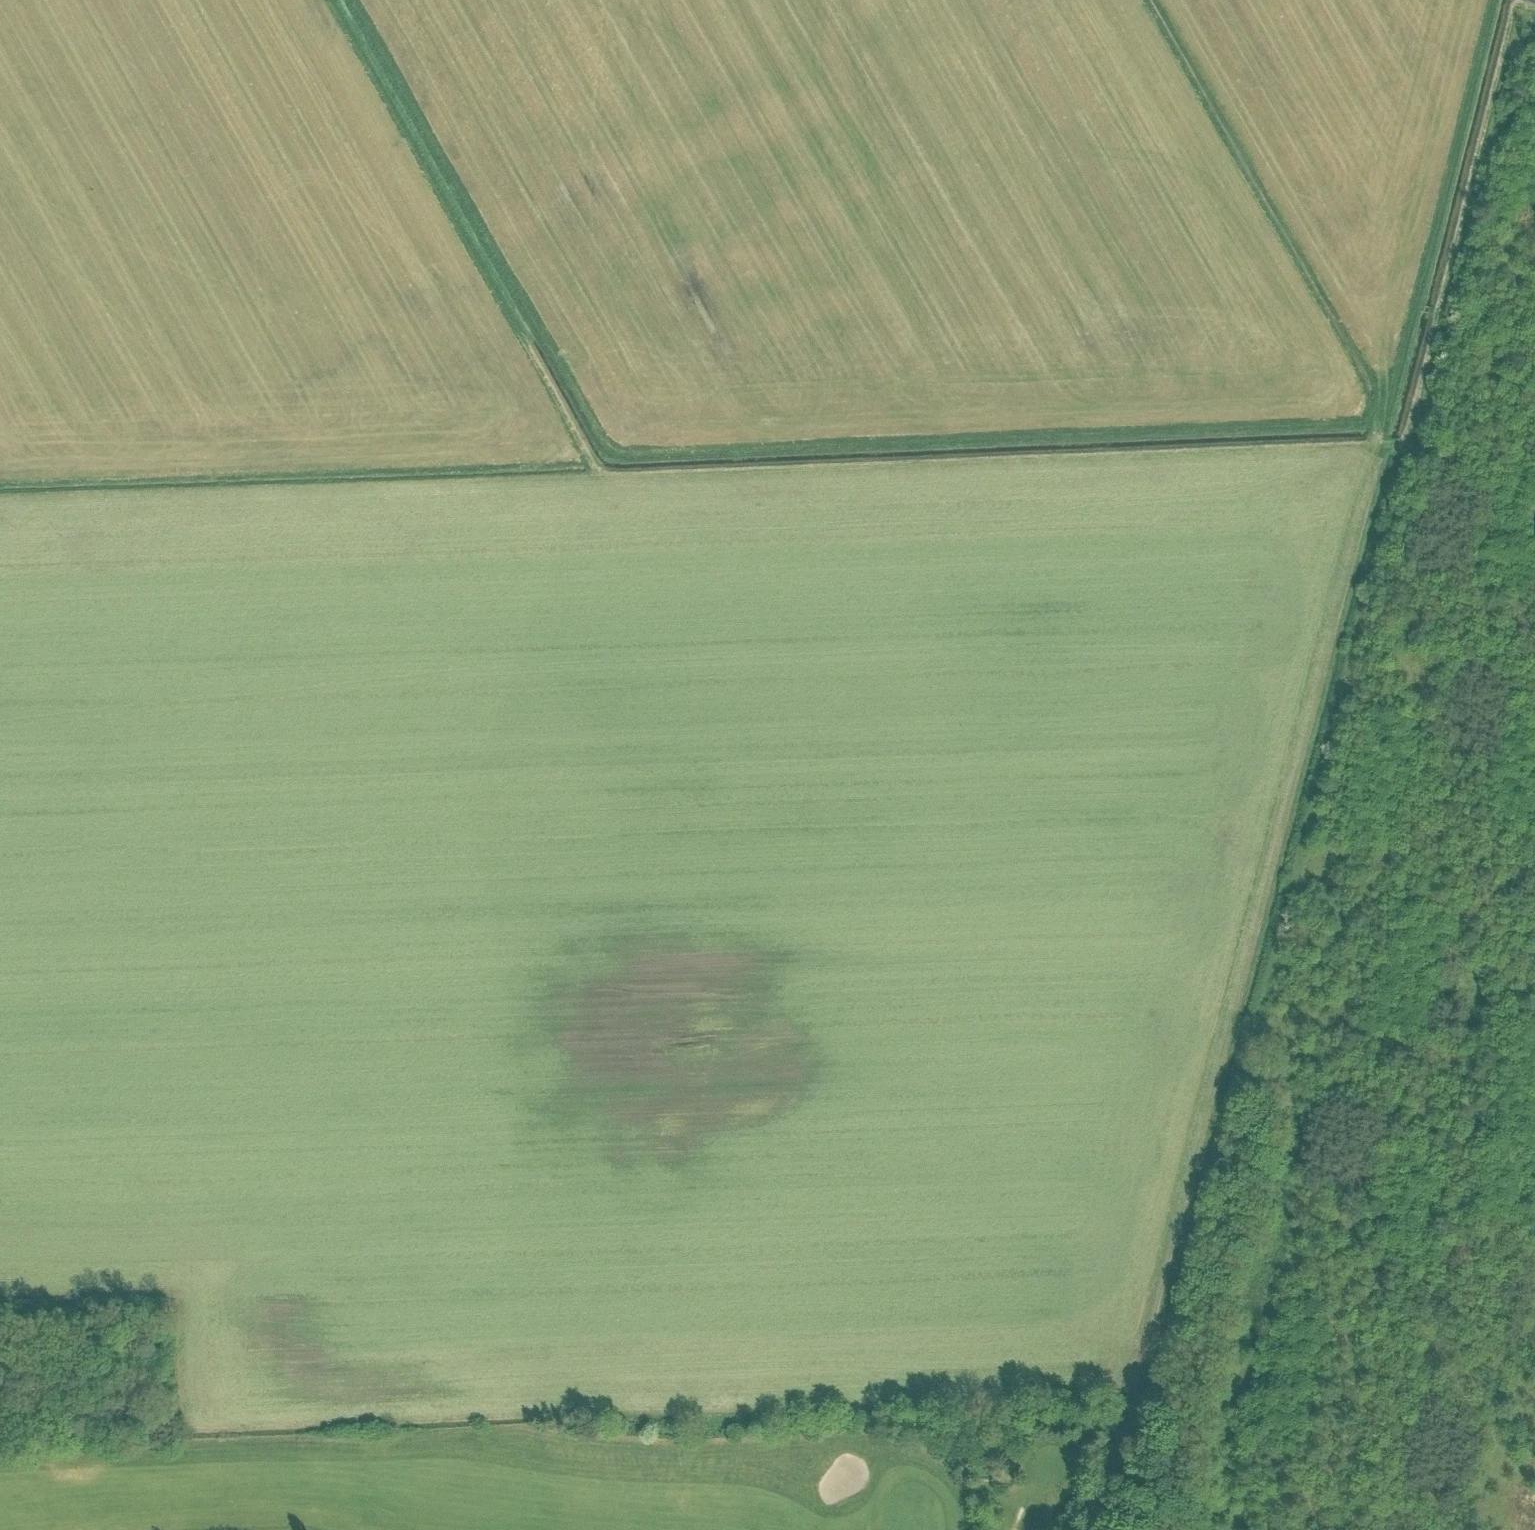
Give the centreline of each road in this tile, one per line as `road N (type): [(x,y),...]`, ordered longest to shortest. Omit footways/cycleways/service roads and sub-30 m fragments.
road 1 (track): [(1099,1529),(1133,1380)]

